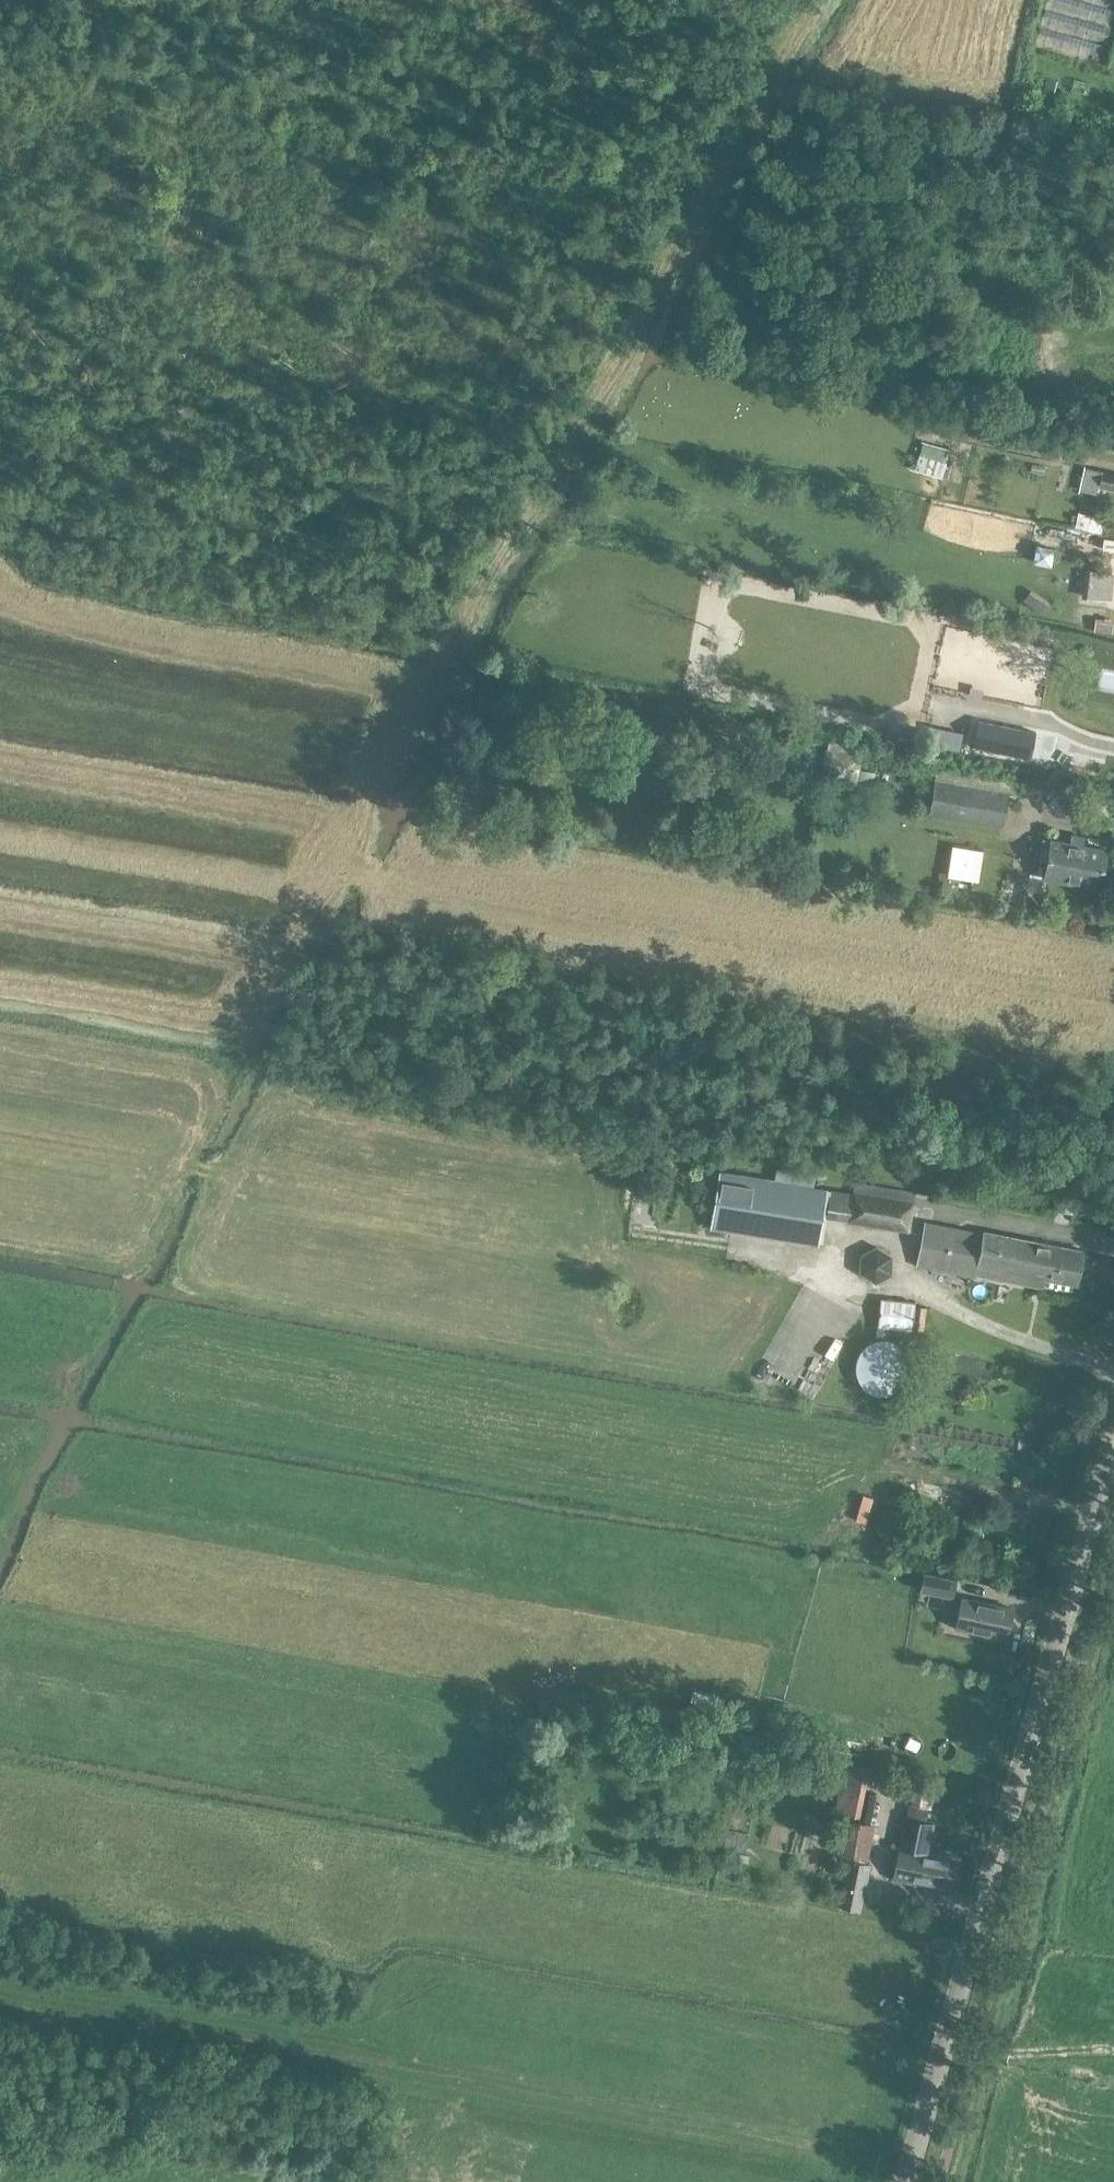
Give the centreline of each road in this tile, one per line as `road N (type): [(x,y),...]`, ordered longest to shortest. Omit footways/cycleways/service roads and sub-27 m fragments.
road 1 (tertiary): [(910,2181),(1113,1419)]

